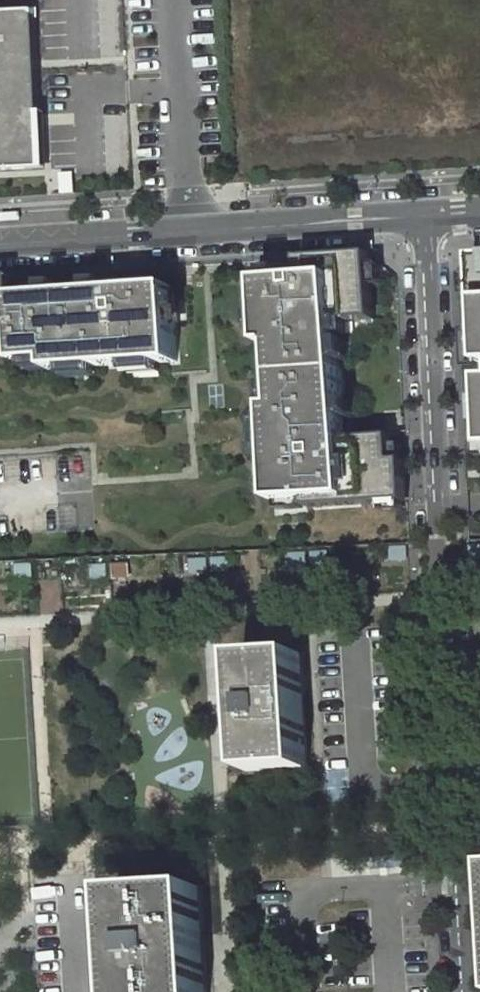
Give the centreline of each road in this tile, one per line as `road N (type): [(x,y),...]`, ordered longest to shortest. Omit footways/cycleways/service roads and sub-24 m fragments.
road 1 (residential): [(467,991),(424,216)]
road 2 (unclassified): [(424,216),(0,244)]

